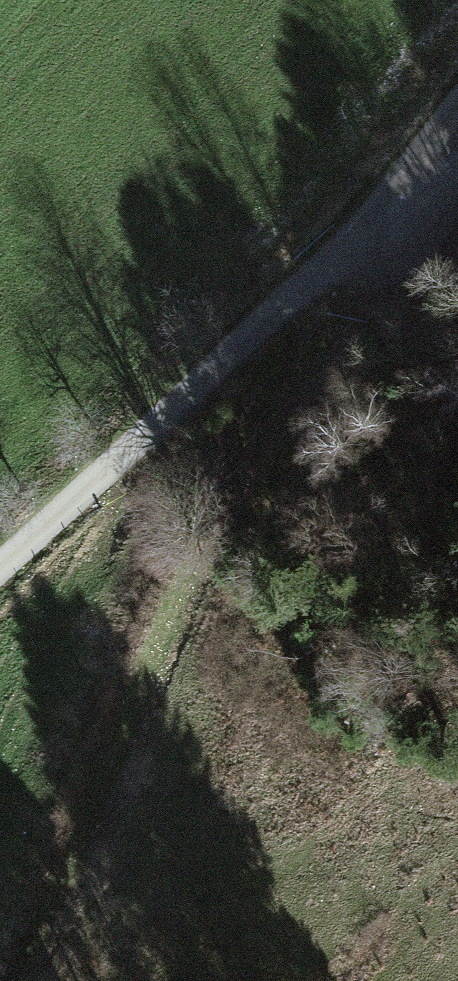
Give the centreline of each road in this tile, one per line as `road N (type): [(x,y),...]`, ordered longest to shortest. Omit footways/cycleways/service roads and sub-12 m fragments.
road 1 (track): [(24,980),(232,481),(392,260),(423,179)]
road 2 (unclassified): [(0,567),(457,153)]

